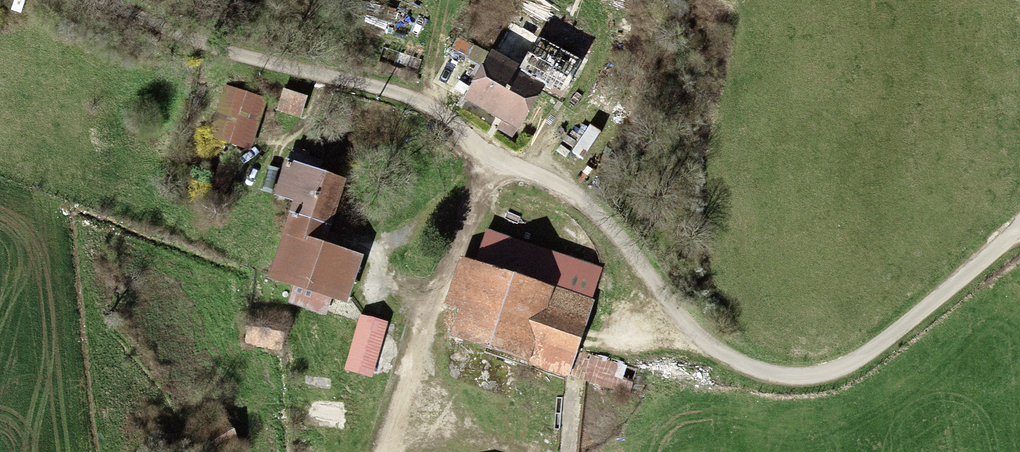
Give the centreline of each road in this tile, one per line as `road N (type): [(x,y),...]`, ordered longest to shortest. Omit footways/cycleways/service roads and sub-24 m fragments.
road 1 (unclassified): [(1019,231),(845,367),(784,379),(685,330),(598,208),(430,98),(89,0)]
road 2 (track): [(392,451),(496,138)]

